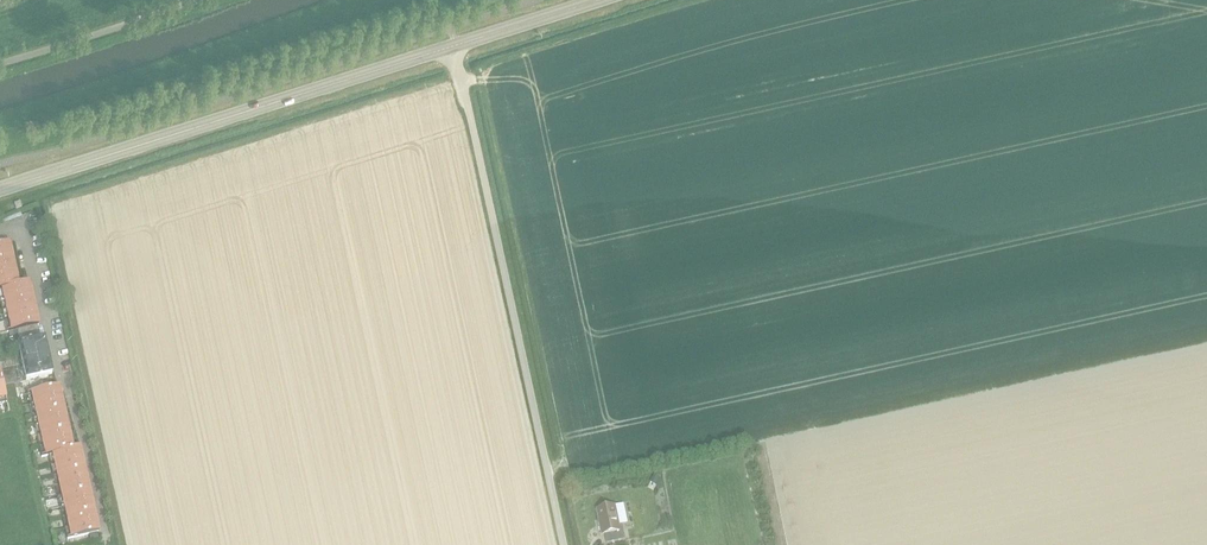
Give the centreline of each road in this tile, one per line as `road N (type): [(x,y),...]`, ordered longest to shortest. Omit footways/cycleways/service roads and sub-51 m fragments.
road 1 (secondary): [(0,188),(597,0)]

